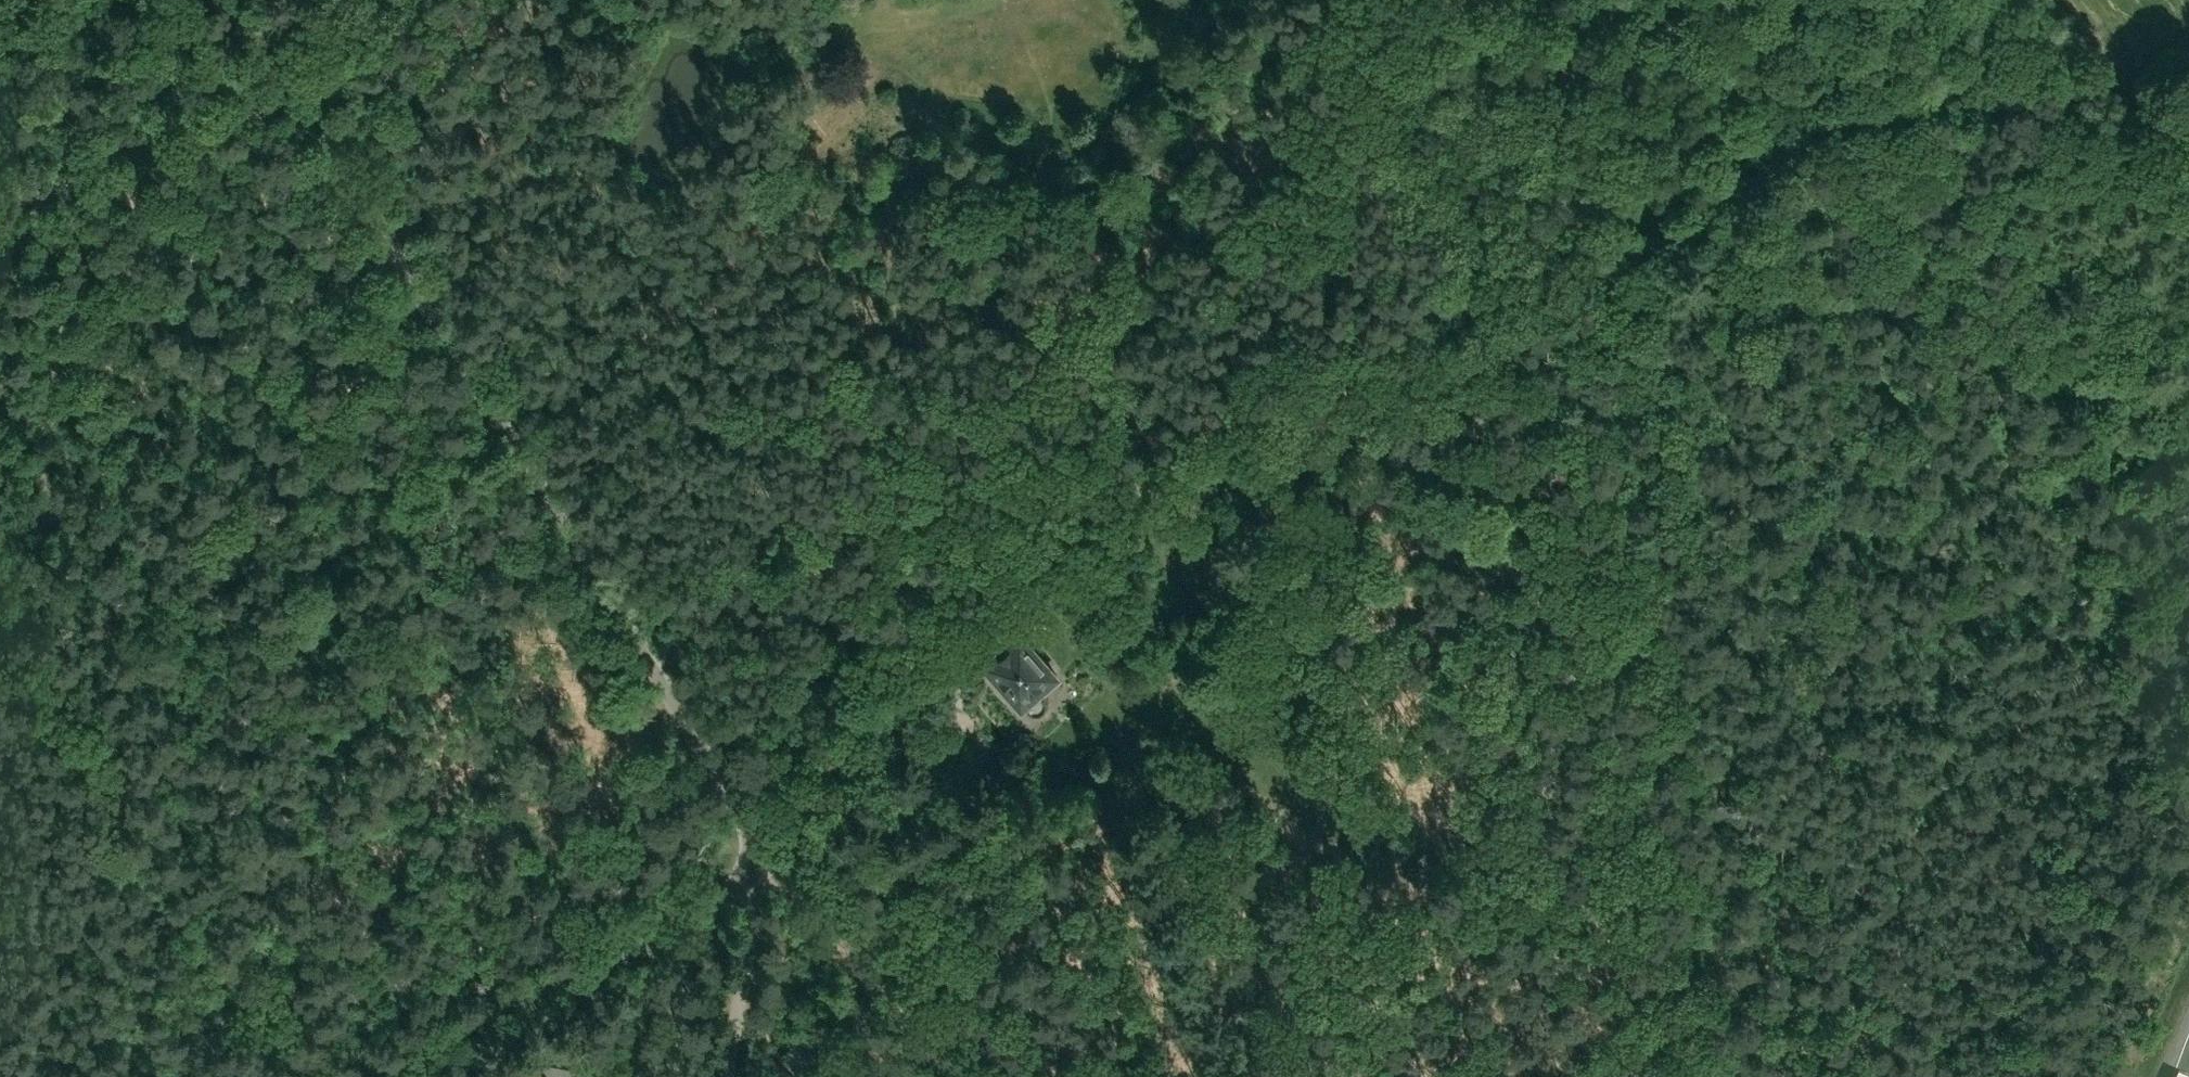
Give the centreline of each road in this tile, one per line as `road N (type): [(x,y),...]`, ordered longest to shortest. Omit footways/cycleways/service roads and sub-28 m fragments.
road 1 (unclassified): [(357,1076),(751,884),(762,868),(760,846),(723,783),(238,0)]
road 2 (track): [(902,1076),(792,887),(762,868)]
road 3 (track): [(963,1076),(874,998),(850,990)]

